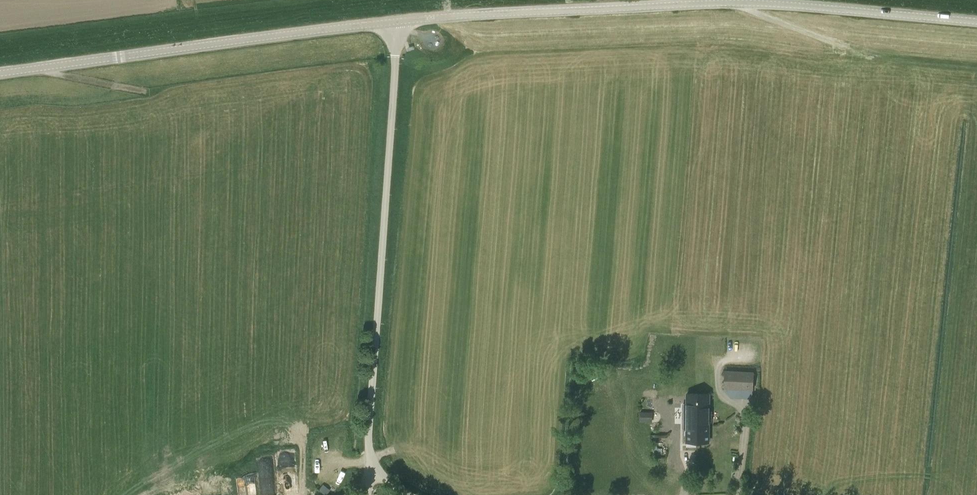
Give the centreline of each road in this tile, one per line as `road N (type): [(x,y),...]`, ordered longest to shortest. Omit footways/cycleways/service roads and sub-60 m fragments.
road 1 (tertiary): [(976,22),(707,4),(398,21)]
road 2 (unclassified): [(409,494),(375,467),(368,434),(398,21)]
road 3 (tertiary): [(0,74),(398,21)]

